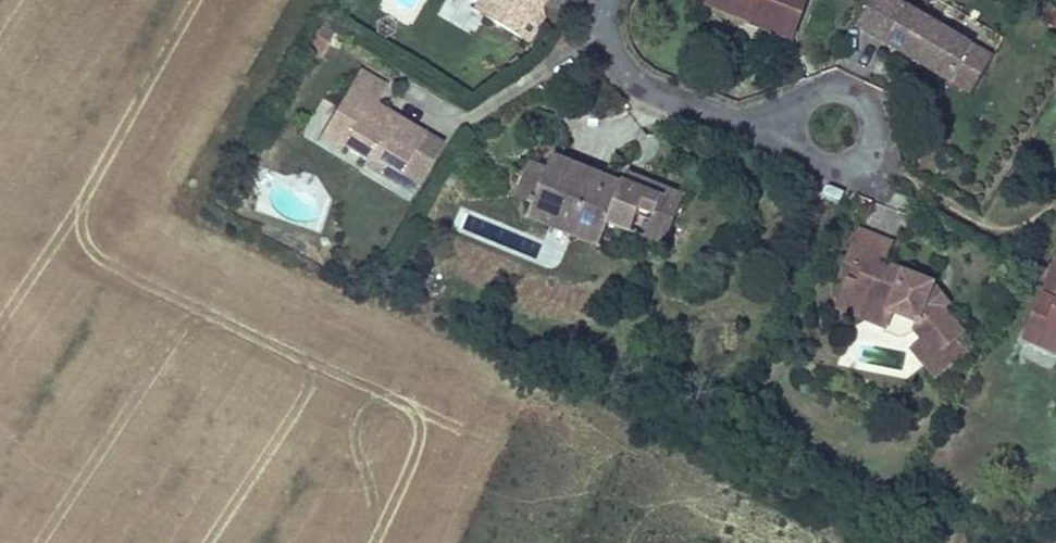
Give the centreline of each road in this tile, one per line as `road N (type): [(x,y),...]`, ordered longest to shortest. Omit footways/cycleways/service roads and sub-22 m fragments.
road 1 (residential): [(829,130),(751,126),(645,88),(613,56),(612,0)]

